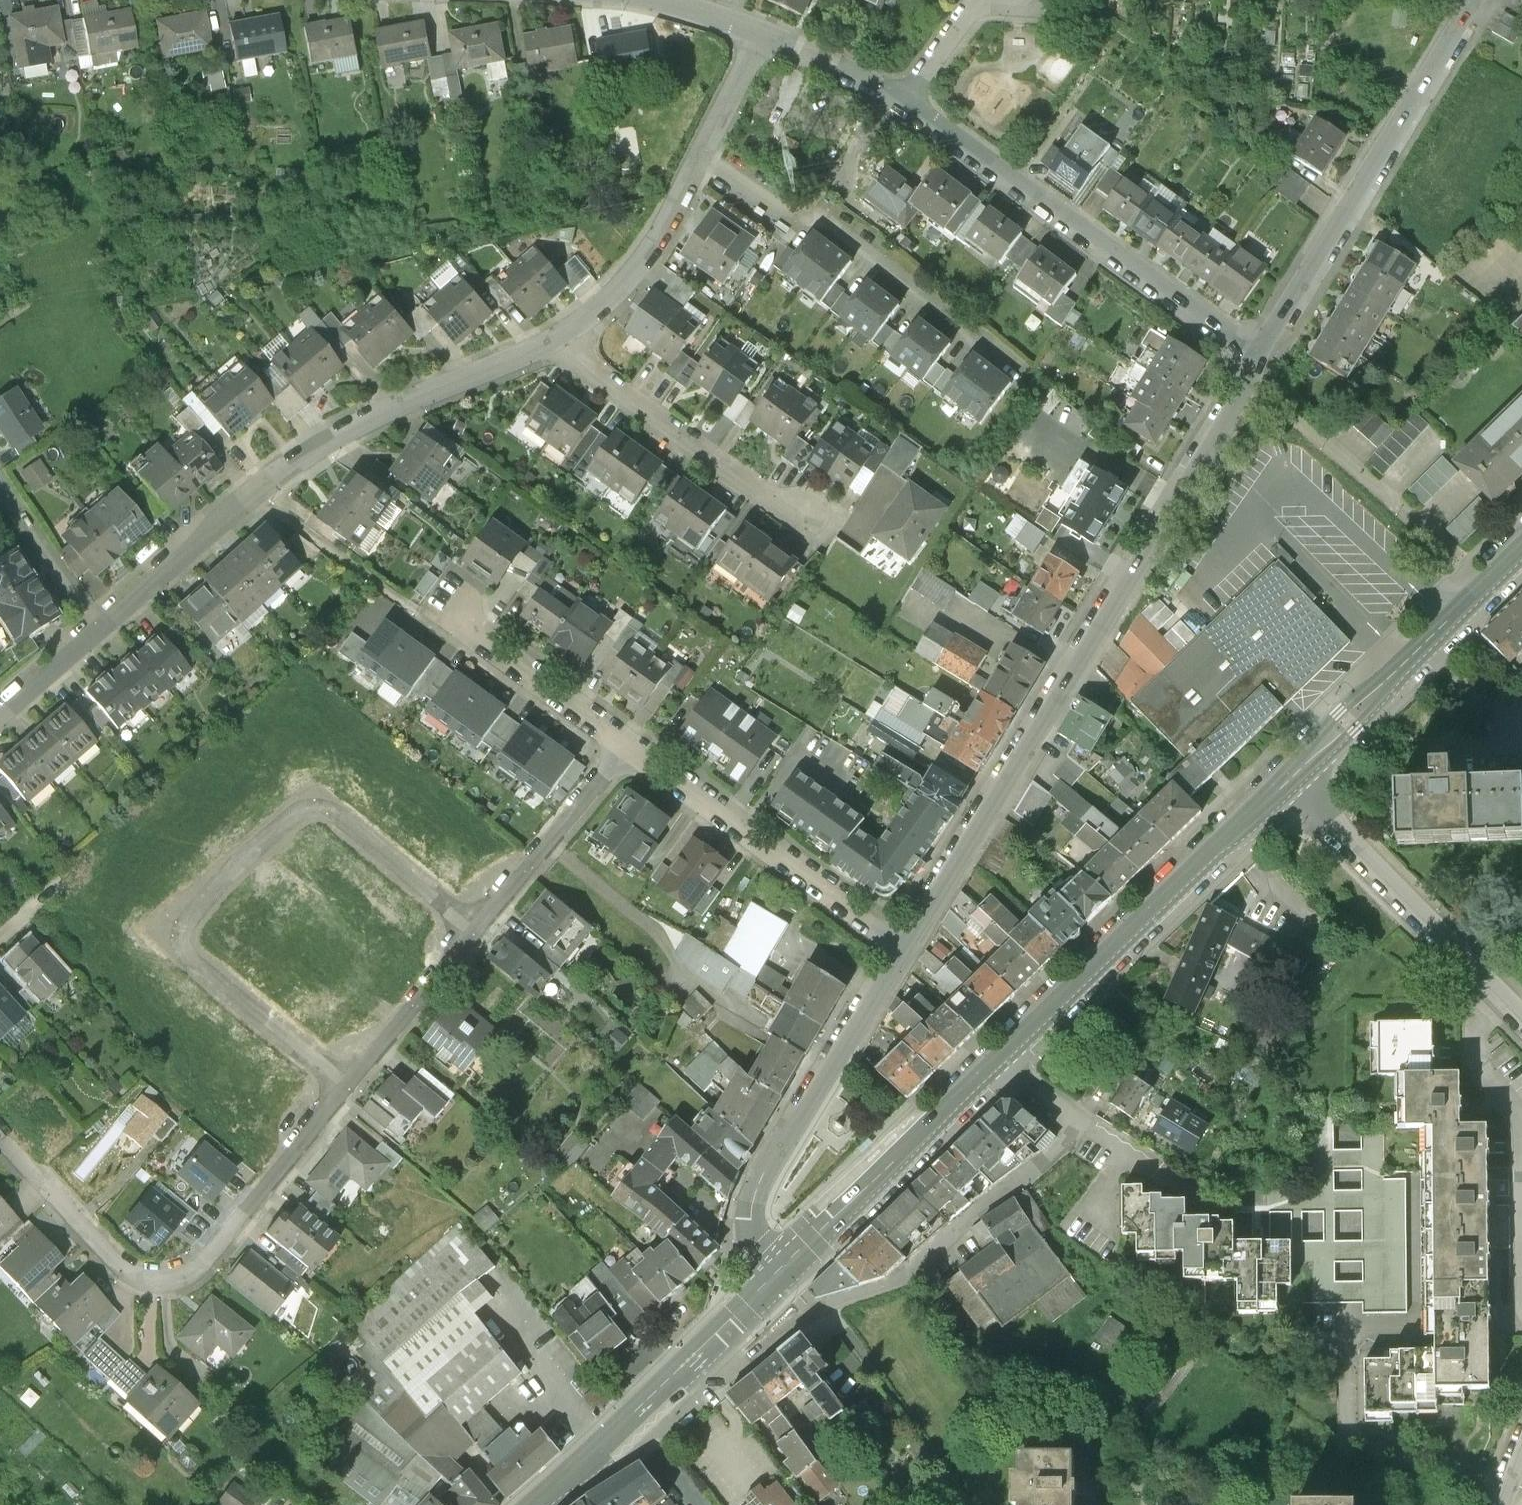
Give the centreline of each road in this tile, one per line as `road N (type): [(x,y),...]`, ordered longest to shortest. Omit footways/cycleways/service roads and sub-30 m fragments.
road 1 (residential): [(628,747),(201,1264),(173,1279),(126,1270),(0,1141)]
road 2 (secondary): [(779,1270),(1288,781)]
road 3 (residential): [(905,947),(1258,356)]
road 4 (residential): [(560,334),(394,405),(280,470),(0,715)]
road 5 (residential): [(1258,356),(903,101),(763,35)]
road 6 (residential): [(1258,356),(1480,0)]
road 7 (residential): [(779,1270),(752,1233),(753,1199),(905,947)]
road 8 (residential): [(763,35),(653,247),(614,292),(560,334)]
road 9 (residential): [(905,947),(628,747)]
road 10 (secondary): [(533,1504),(779,1270)]
road 11 (residential): [(1288,781),(1521,1017)]
road 12 (secondary): [(1288,781),(1521,549)]
road 13 (residential): [(560,334),(594,370),(802,512)]
road 14 (residential): [(628,747),(482,640),(454,604)]

